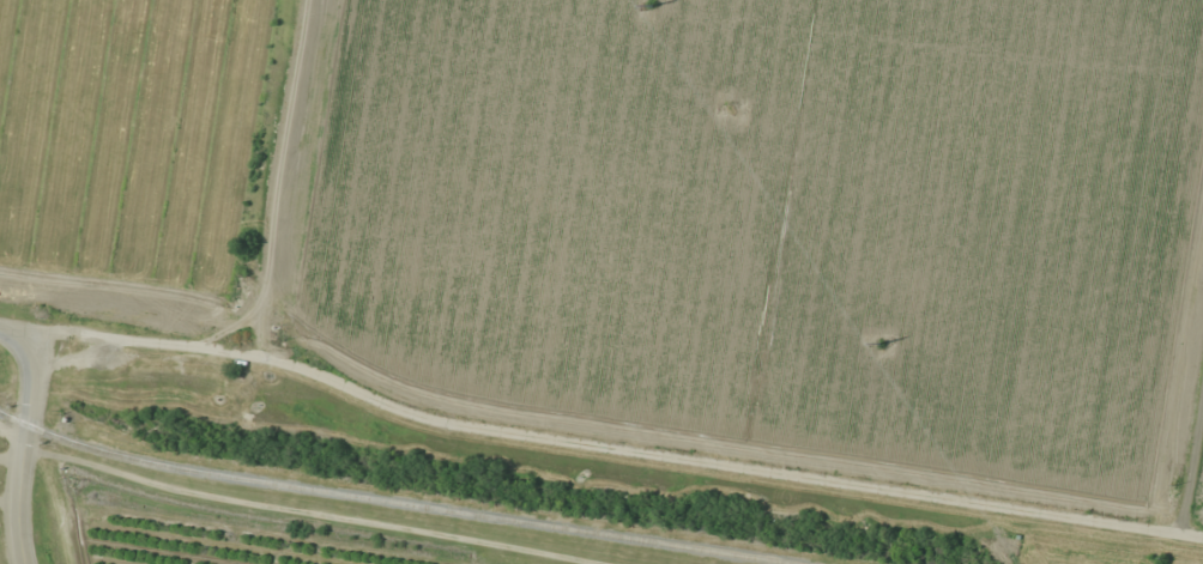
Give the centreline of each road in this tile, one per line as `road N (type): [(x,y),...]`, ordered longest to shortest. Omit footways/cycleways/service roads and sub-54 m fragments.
road 1 (residential): [(1202,537),(446,422),(272,358),(26,334)]
road 2 (tertiary): [(32,563),(25,472),(41,362),(26,334)]
road 3 (residential): [(1202,400),(1181,534)]

